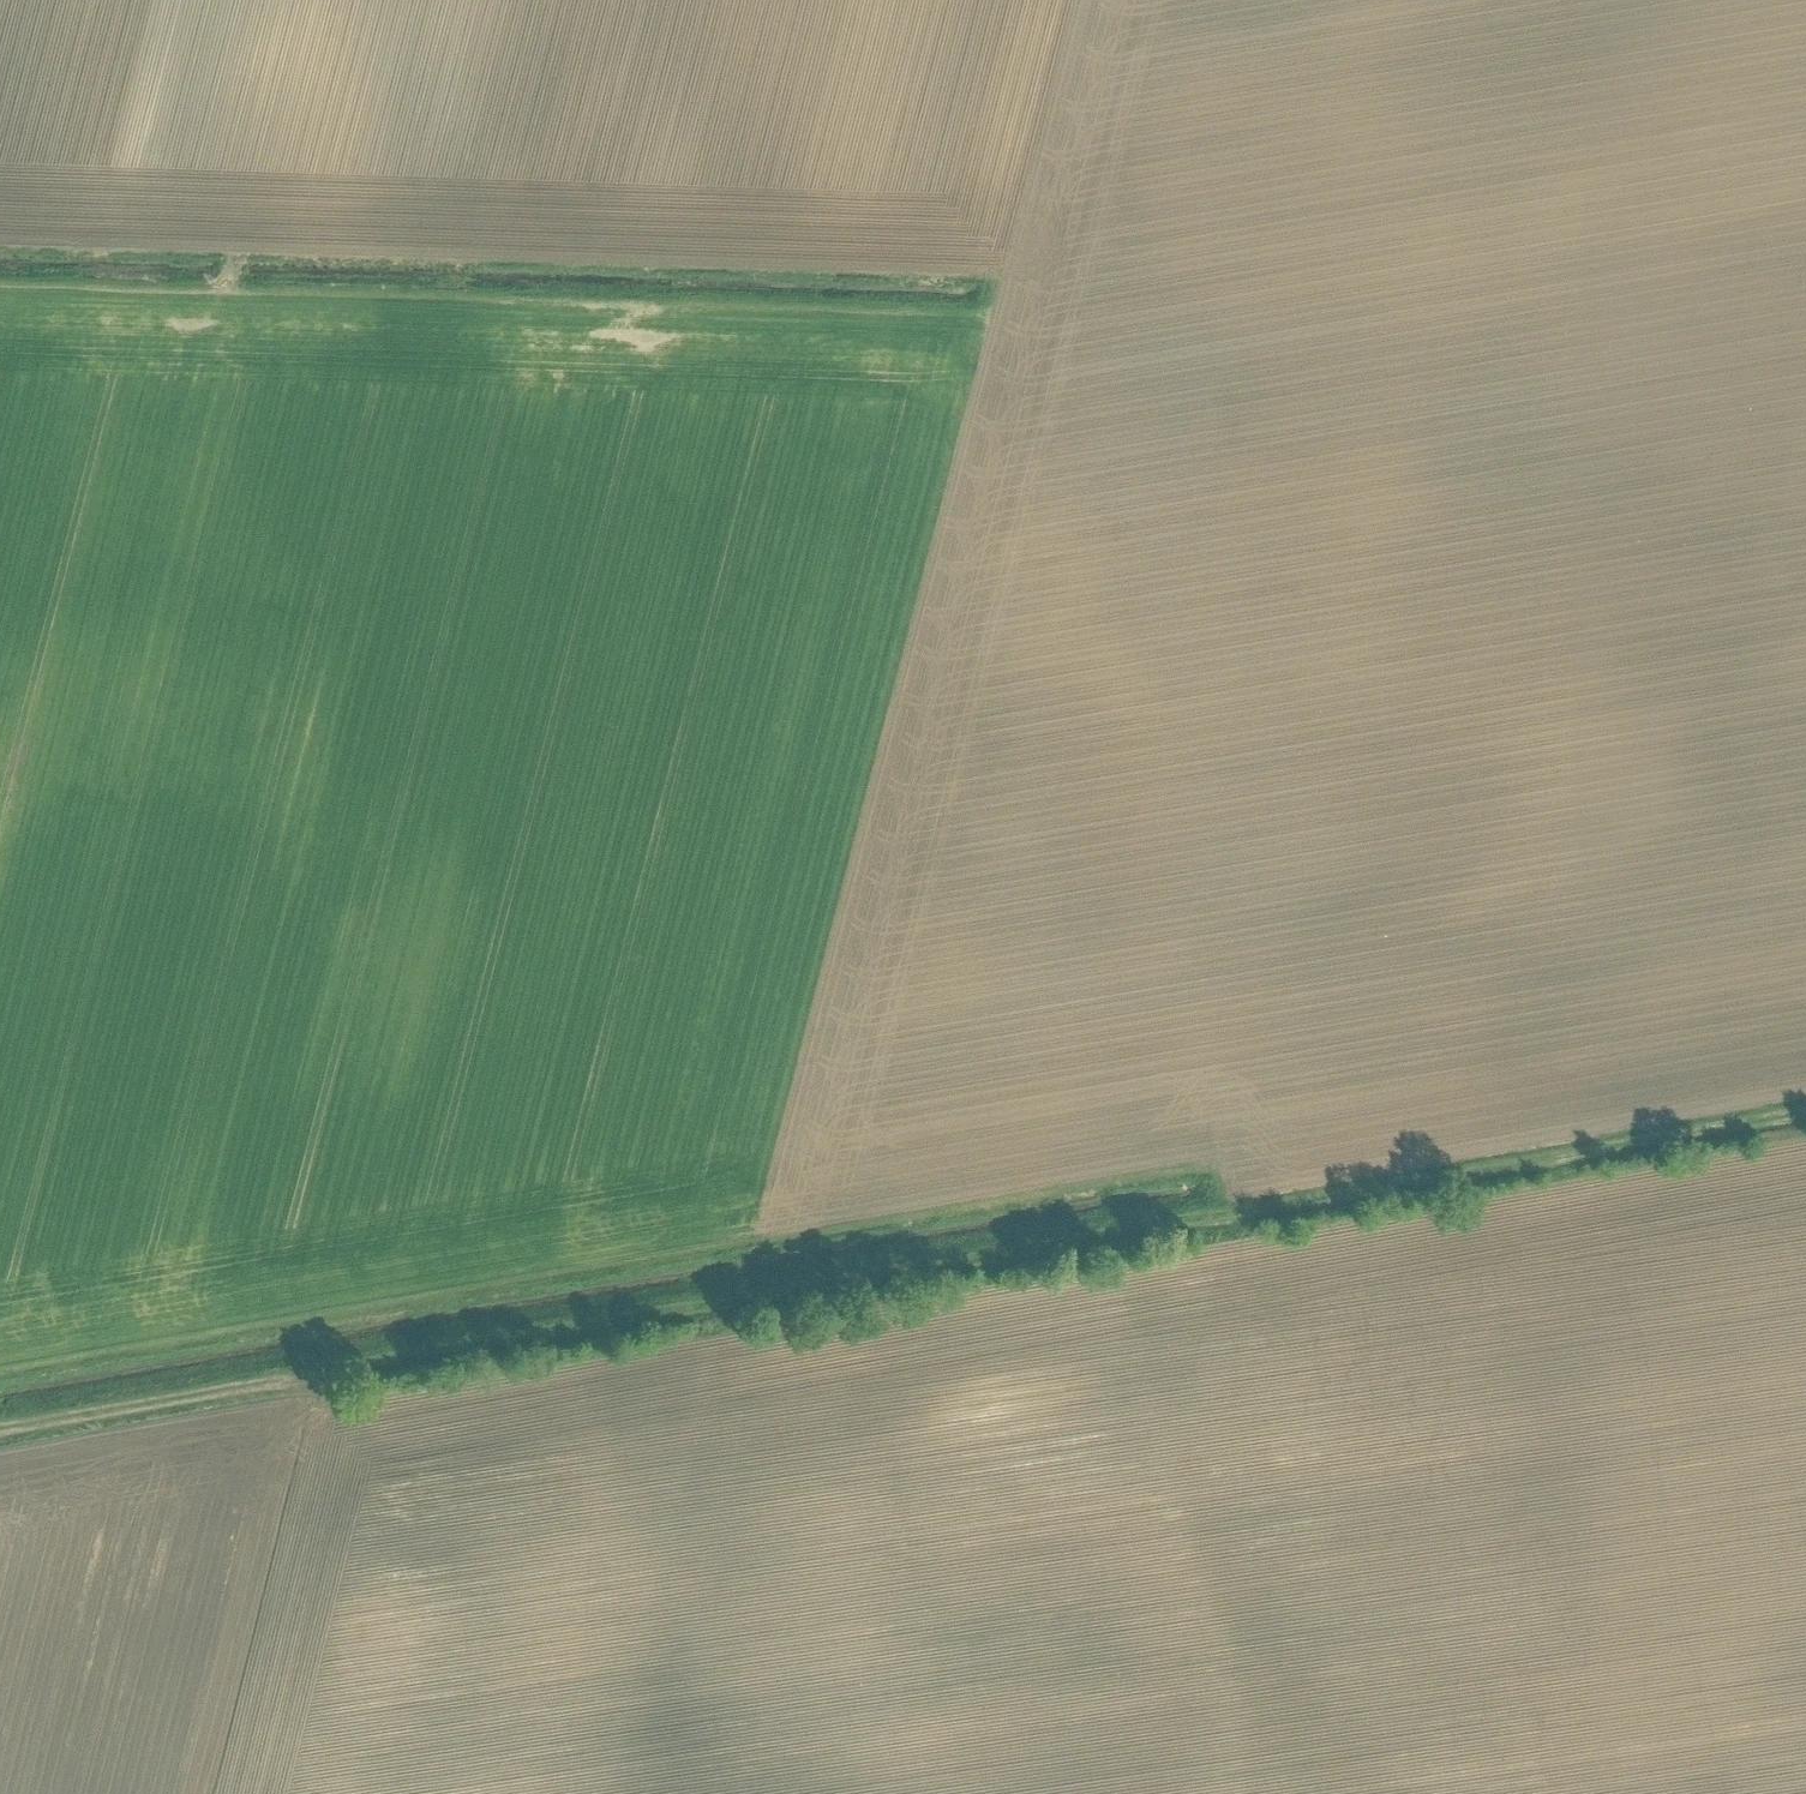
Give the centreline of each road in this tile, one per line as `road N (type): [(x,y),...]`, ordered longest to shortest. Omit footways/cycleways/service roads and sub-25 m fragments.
road 1 (track): [(0,1415),(1805,1106)]

